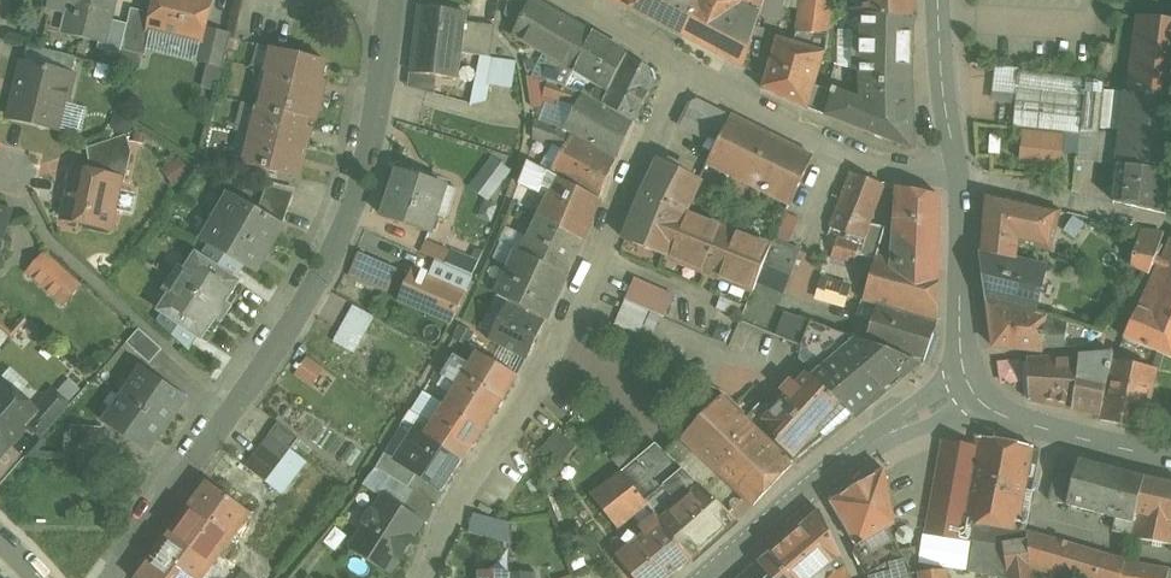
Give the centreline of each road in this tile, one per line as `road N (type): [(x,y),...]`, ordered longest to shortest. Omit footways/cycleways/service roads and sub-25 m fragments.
road 1 (residential): [(113,577),(159,526),(350,217),(377,129),(394,8)]
road 2 (residential): [(425,577),(453,507),(538,377),(690,70)]
road 3 (tertiary): [(968,383),(920,401),(710,577)]
road 4 (residential): [(958,172),(880,158),(690,70)]
road 5 (secondary): [(968,383),(994,412),(1170,460)]
road 6 (residential): [(1170,222),(958,172)]
road 7 (secondary): [(958,172),(959,336),(968,383)]
road 8 (secondary): [(938,0),(958,172)]
road 9 (residential): [(690,70),(570,0)]

